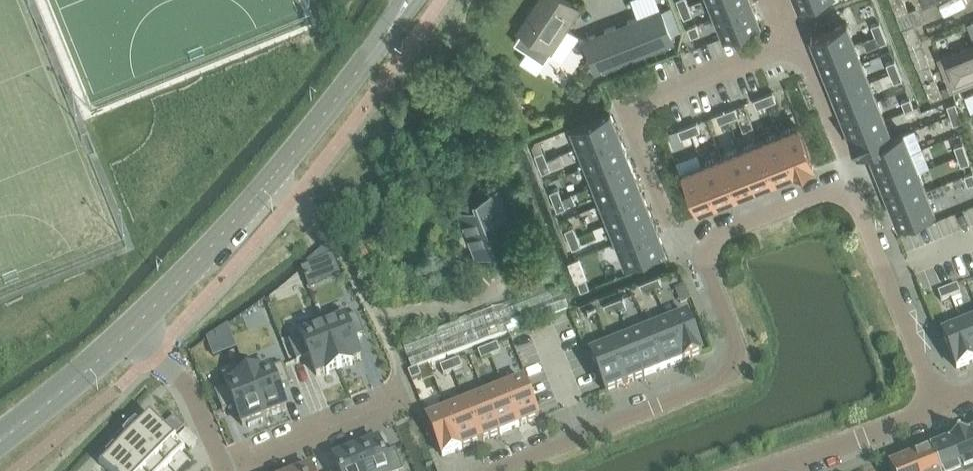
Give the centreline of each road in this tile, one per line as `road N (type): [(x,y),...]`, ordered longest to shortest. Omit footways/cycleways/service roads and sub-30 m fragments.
road 1 (tertiary): [(122,337),(287,161),(406,0)]
road 2 (residential): [(495,470),(728,373),(737,346),(708,247)]
road 3 (residential): [(708,247),(679,237),(636,141),(642,105),(794,38)]
road 4 (residential): [(844,195),(860,211),(936,405)]
road 5 (residential): [(400,400),(228,470)]
road 6 (residential): [(769,470),(936,405)]
road 7 (residential): [(794,38),(850,168),(844,195)]
road 8 (tertiary): [(0,436),(122,337)]
road 9 (residential): [(708,247),(716,235),(824,194),(844,195)]
road 10 (residential): [(223,470),(195,406),(154,358)]

